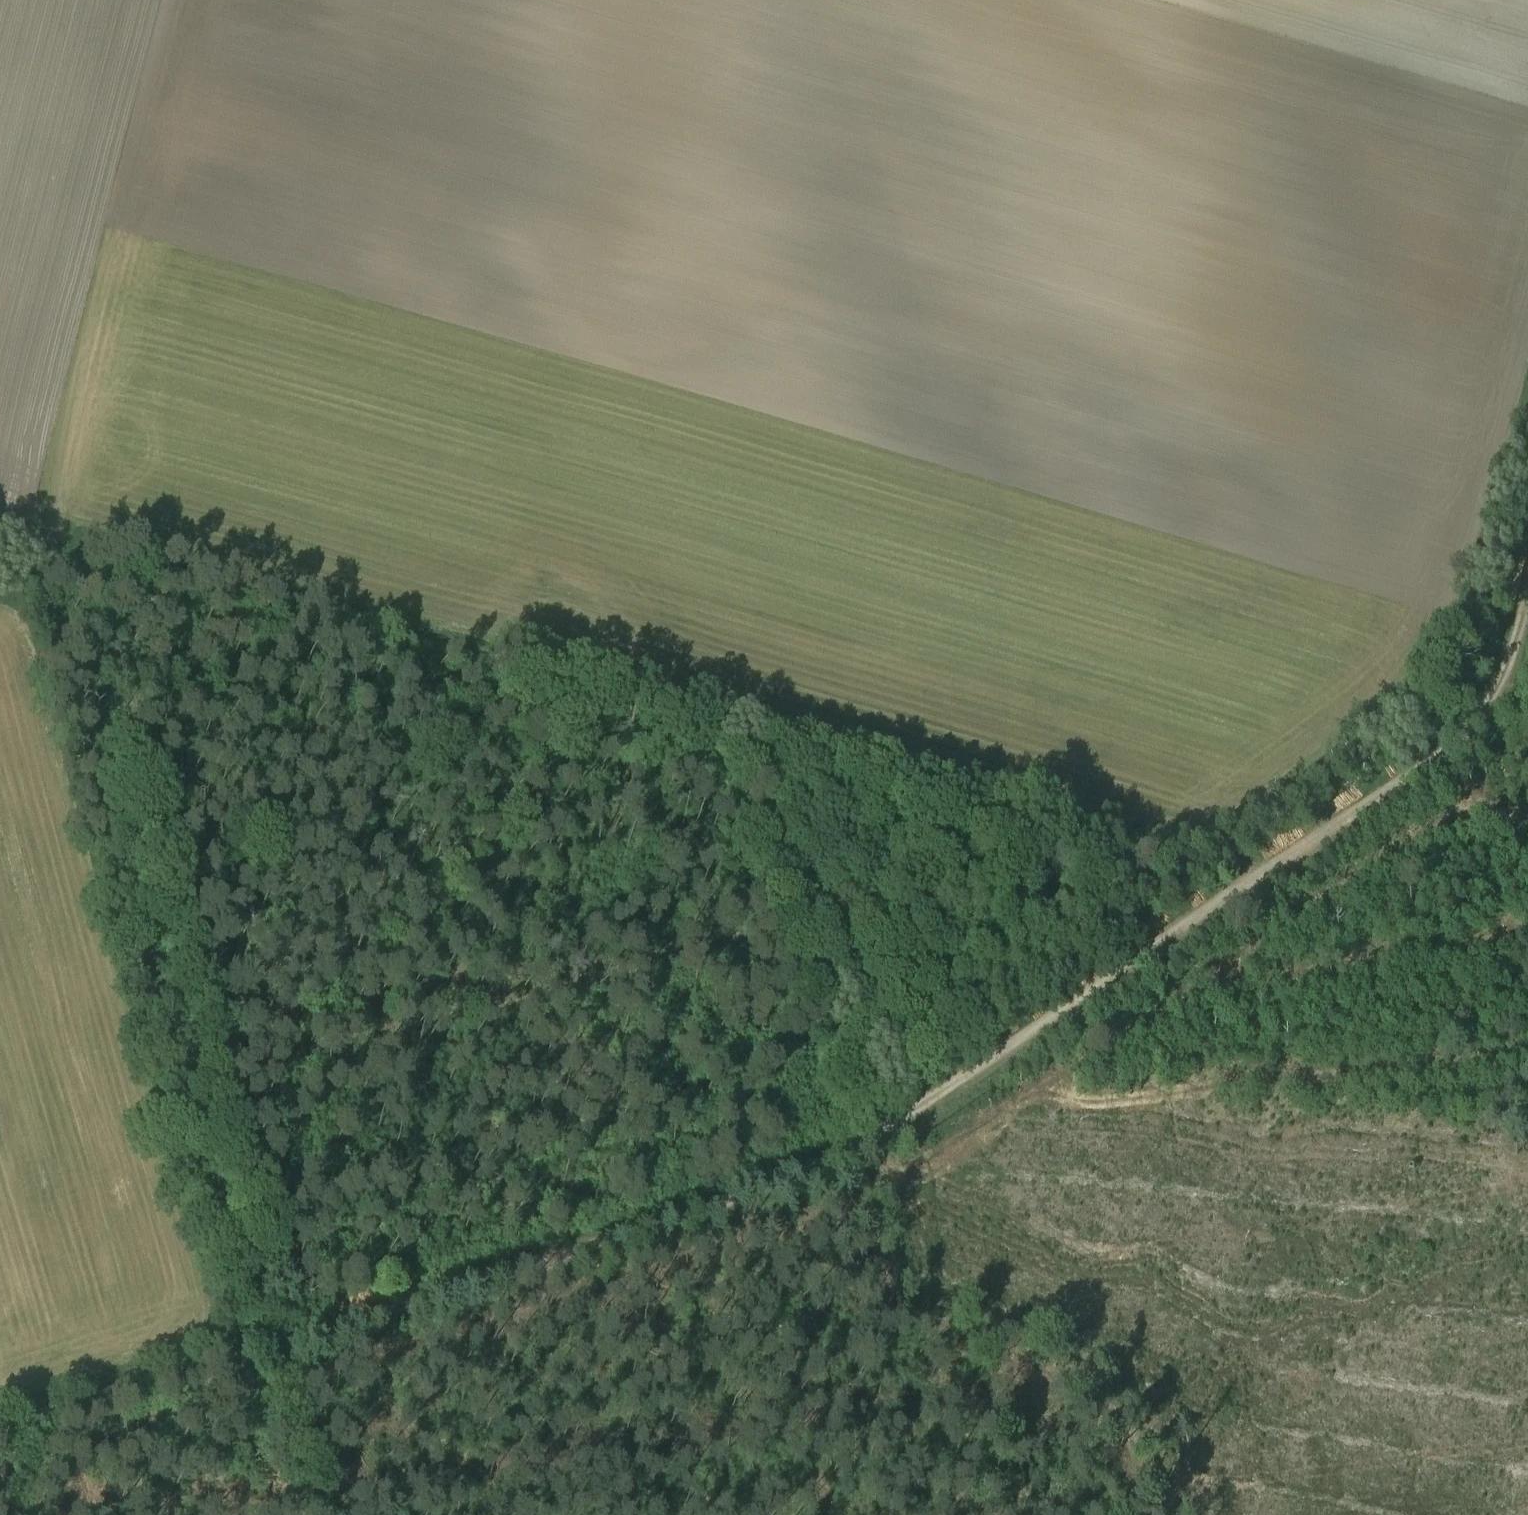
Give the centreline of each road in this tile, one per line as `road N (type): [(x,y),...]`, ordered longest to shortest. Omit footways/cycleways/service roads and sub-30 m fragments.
road 1 (track): [(1527,622),(1515,670),(1473,729),(898,1116),(754,1182),(267,1350)]
road 2 (track): [(267,1350),(0,1430)]

